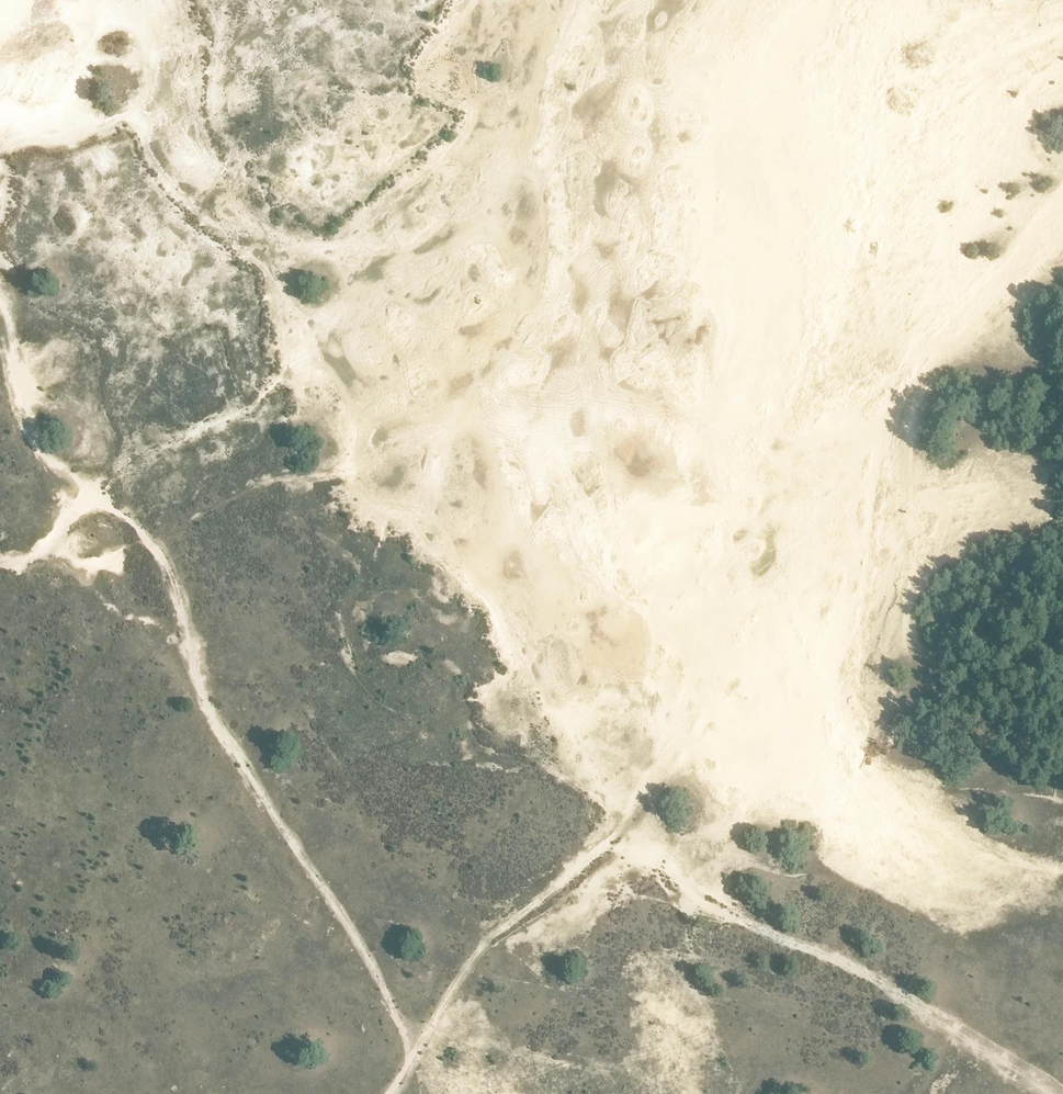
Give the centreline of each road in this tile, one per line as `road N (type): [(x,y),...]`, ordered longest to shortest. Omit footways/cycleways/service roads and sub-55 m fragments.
road 1 (track): [(1049,1093),(868,973),(710,904),(626,845),(475,956),(411,1063)]
road 2 (track): [(97,500),(136,523),(165,560),(207,705),(370,962),(411,1063)]

